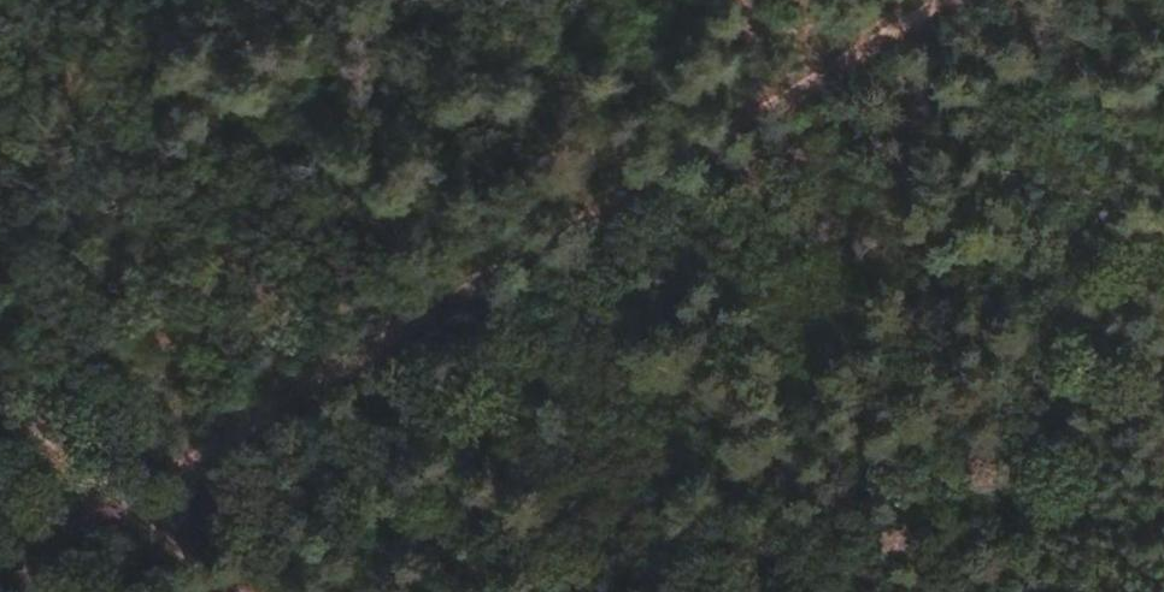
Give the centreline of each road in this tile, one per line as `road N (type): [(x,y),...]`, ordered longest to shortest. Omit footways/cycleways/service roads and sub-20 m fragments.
road 1 (track): [(73,591),(164,540),(959,0)]
road 2 (track): [(1163,190),(766,131)]
road 3 (track): [(0,413),(231,591)]

